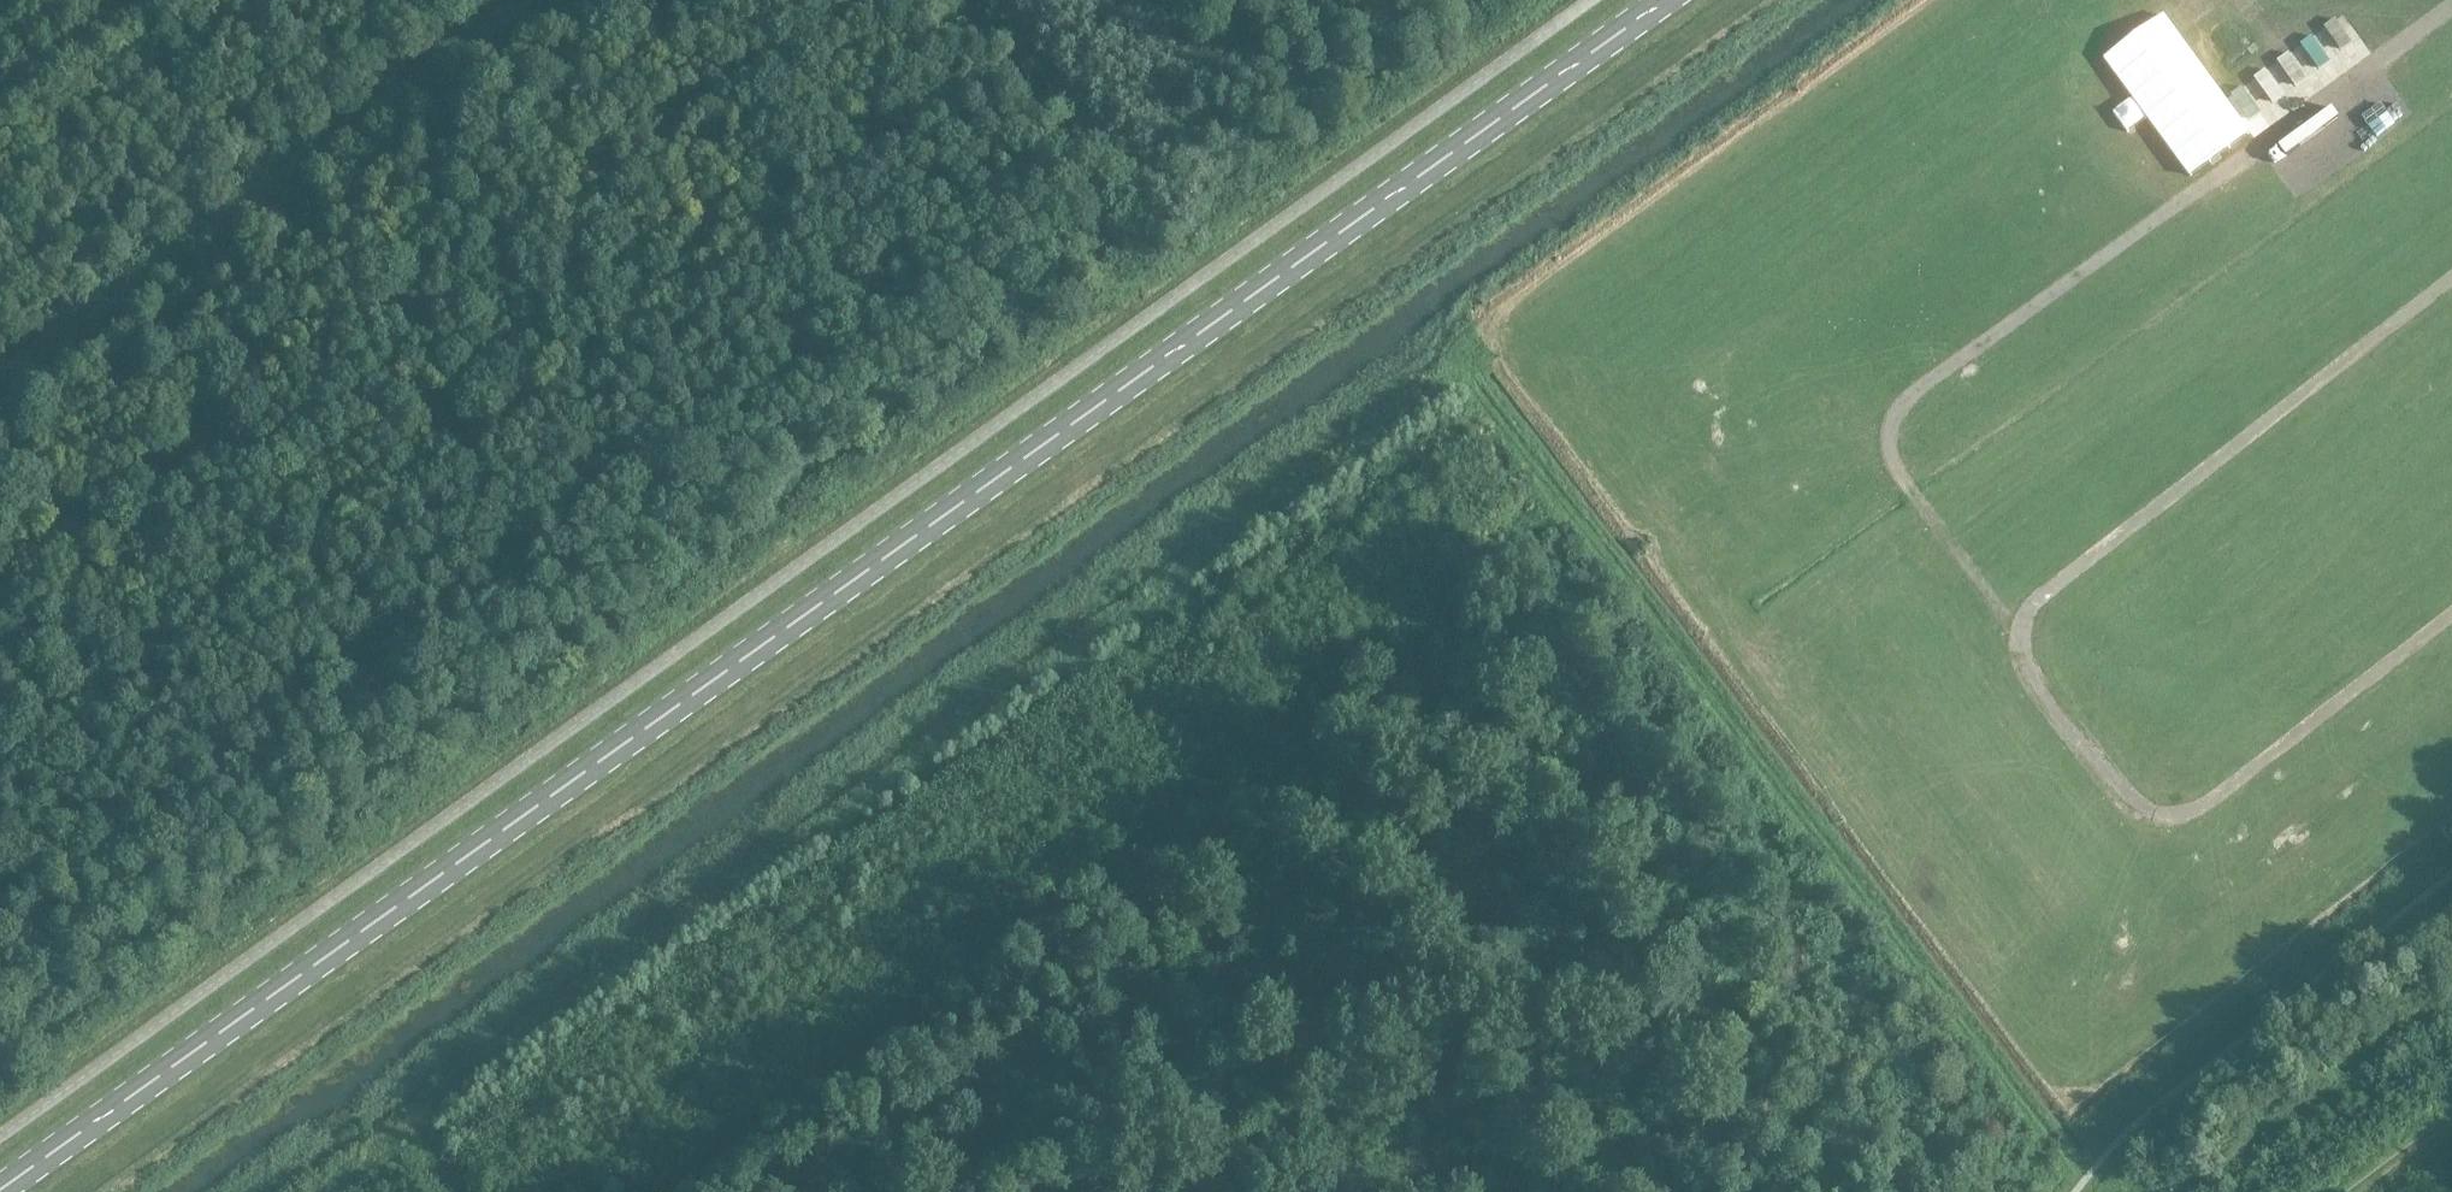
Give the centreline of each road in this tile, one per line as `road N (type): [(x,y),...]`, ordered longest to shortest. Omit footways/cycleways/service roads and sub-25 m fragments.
road 1 (primary): [(0,1190),(1672,0)]
road 2 (track): [(527,0),(0,375)]
road 3 (track): [(2354,1191),(2451,1119)]

